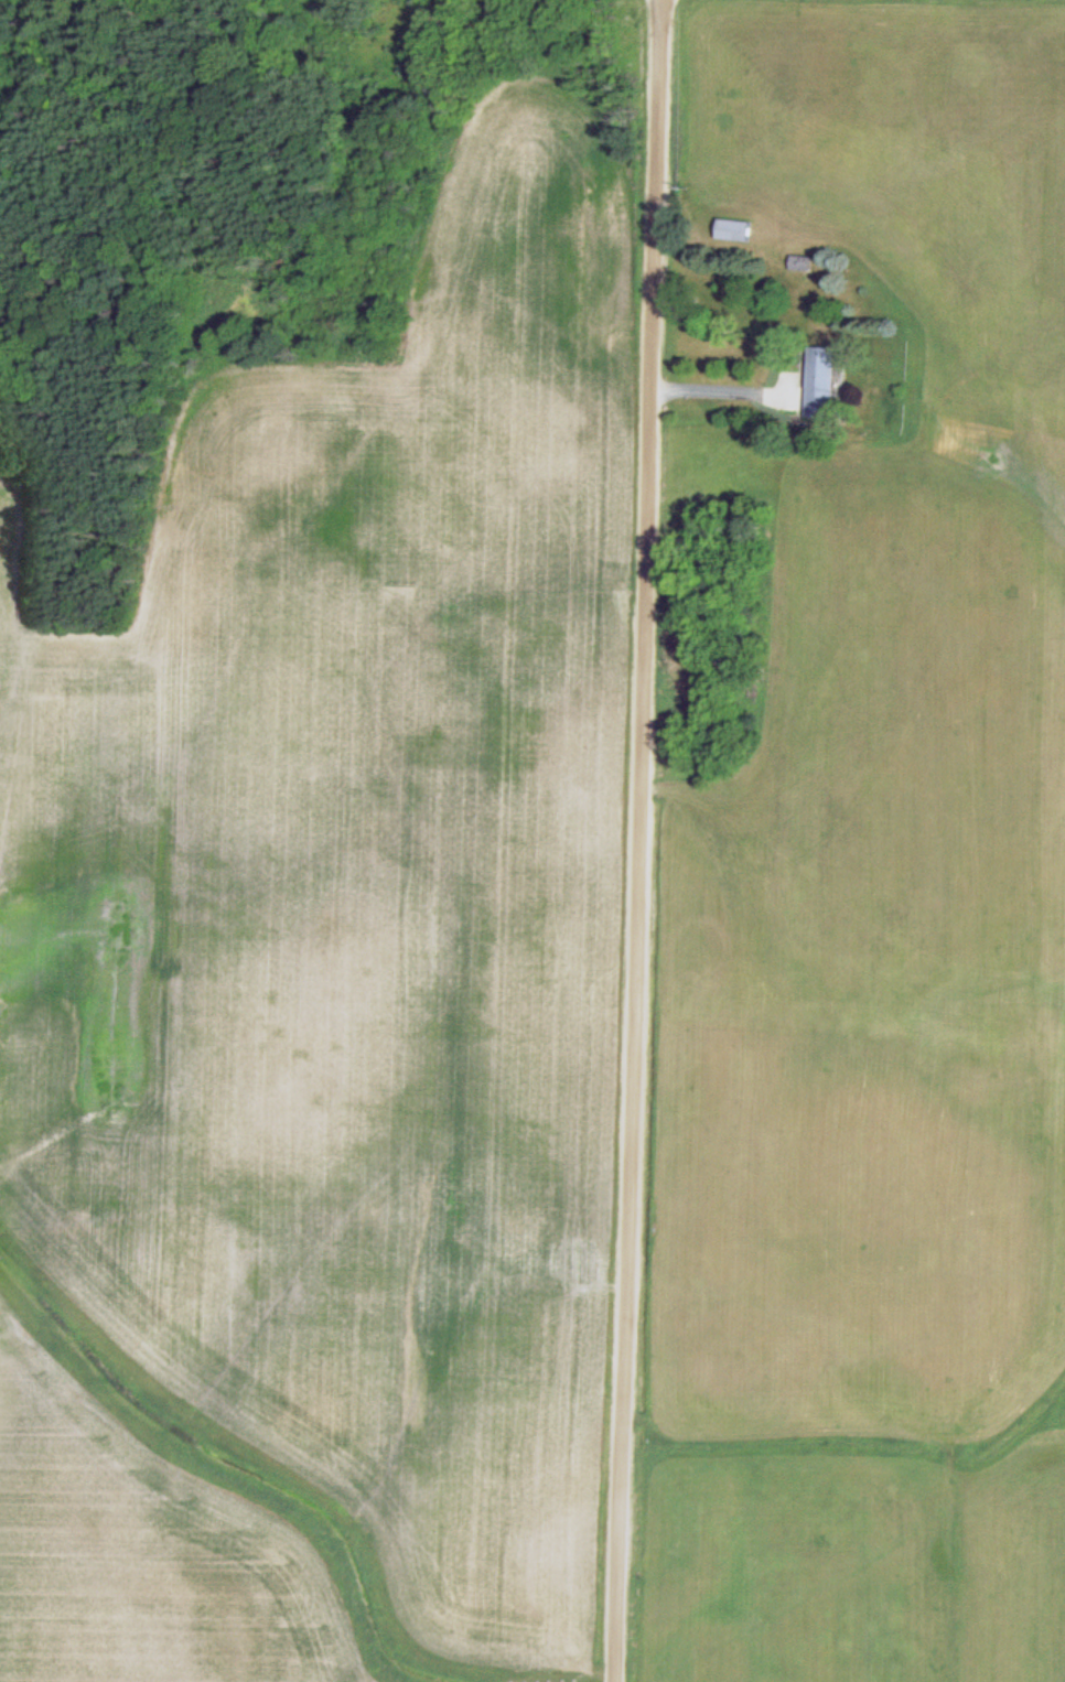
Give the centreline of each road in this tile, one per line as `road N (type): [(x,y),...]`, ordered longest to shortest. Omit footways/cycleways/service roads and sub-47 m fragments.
road 1 (residential): [(618,1681),(663,0)]

